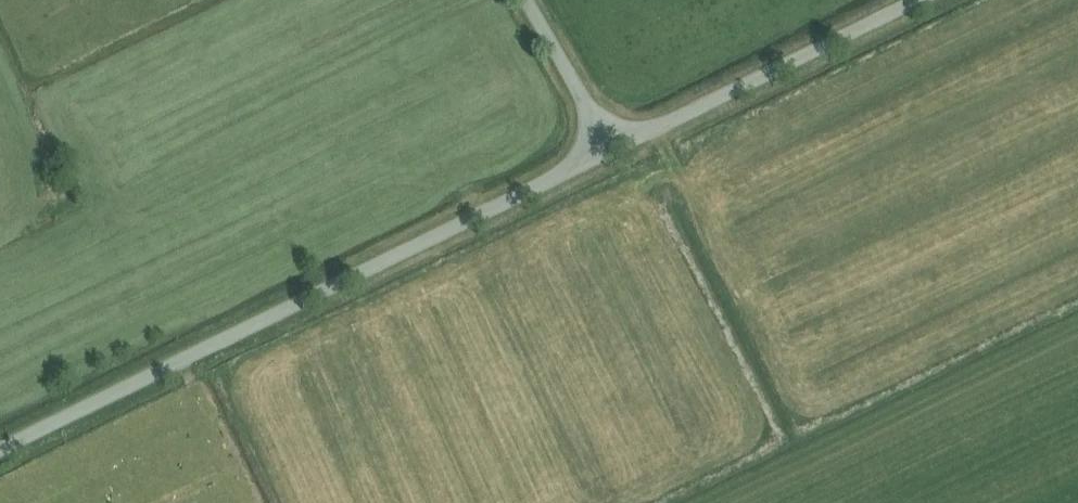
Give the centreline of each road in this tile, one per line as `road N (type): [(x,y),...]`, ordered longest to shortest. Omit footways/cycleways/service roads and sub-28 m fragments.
road 1 (unclassified): [(0,453),(610,150)]
road 2 (unclassified): [(610,150),(907,0)]
road 3 (unclassified): [(610,150),(522,0)]

